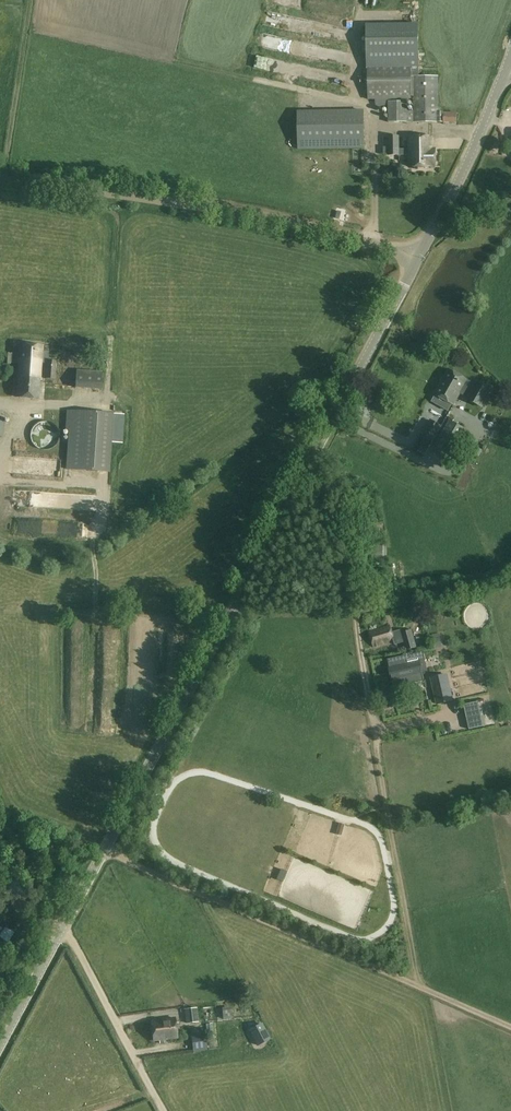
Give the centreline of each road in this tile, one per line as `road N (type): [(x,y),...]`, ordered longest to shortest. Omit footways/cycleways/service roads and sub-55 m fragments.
road 1 (tertiary): [(0,1047),(420,251)]
road 2 (track): [(510,1028),(104,850)]
road 3 (unclassified): [(420,251),(0,180)]
road 4 (track): [(164,1110),(0,800)]
road 5 (track): [(375,730),(341,508),(326,468),(311,454)]
road 6 (tertiary): [(420,251),(506,69)]

